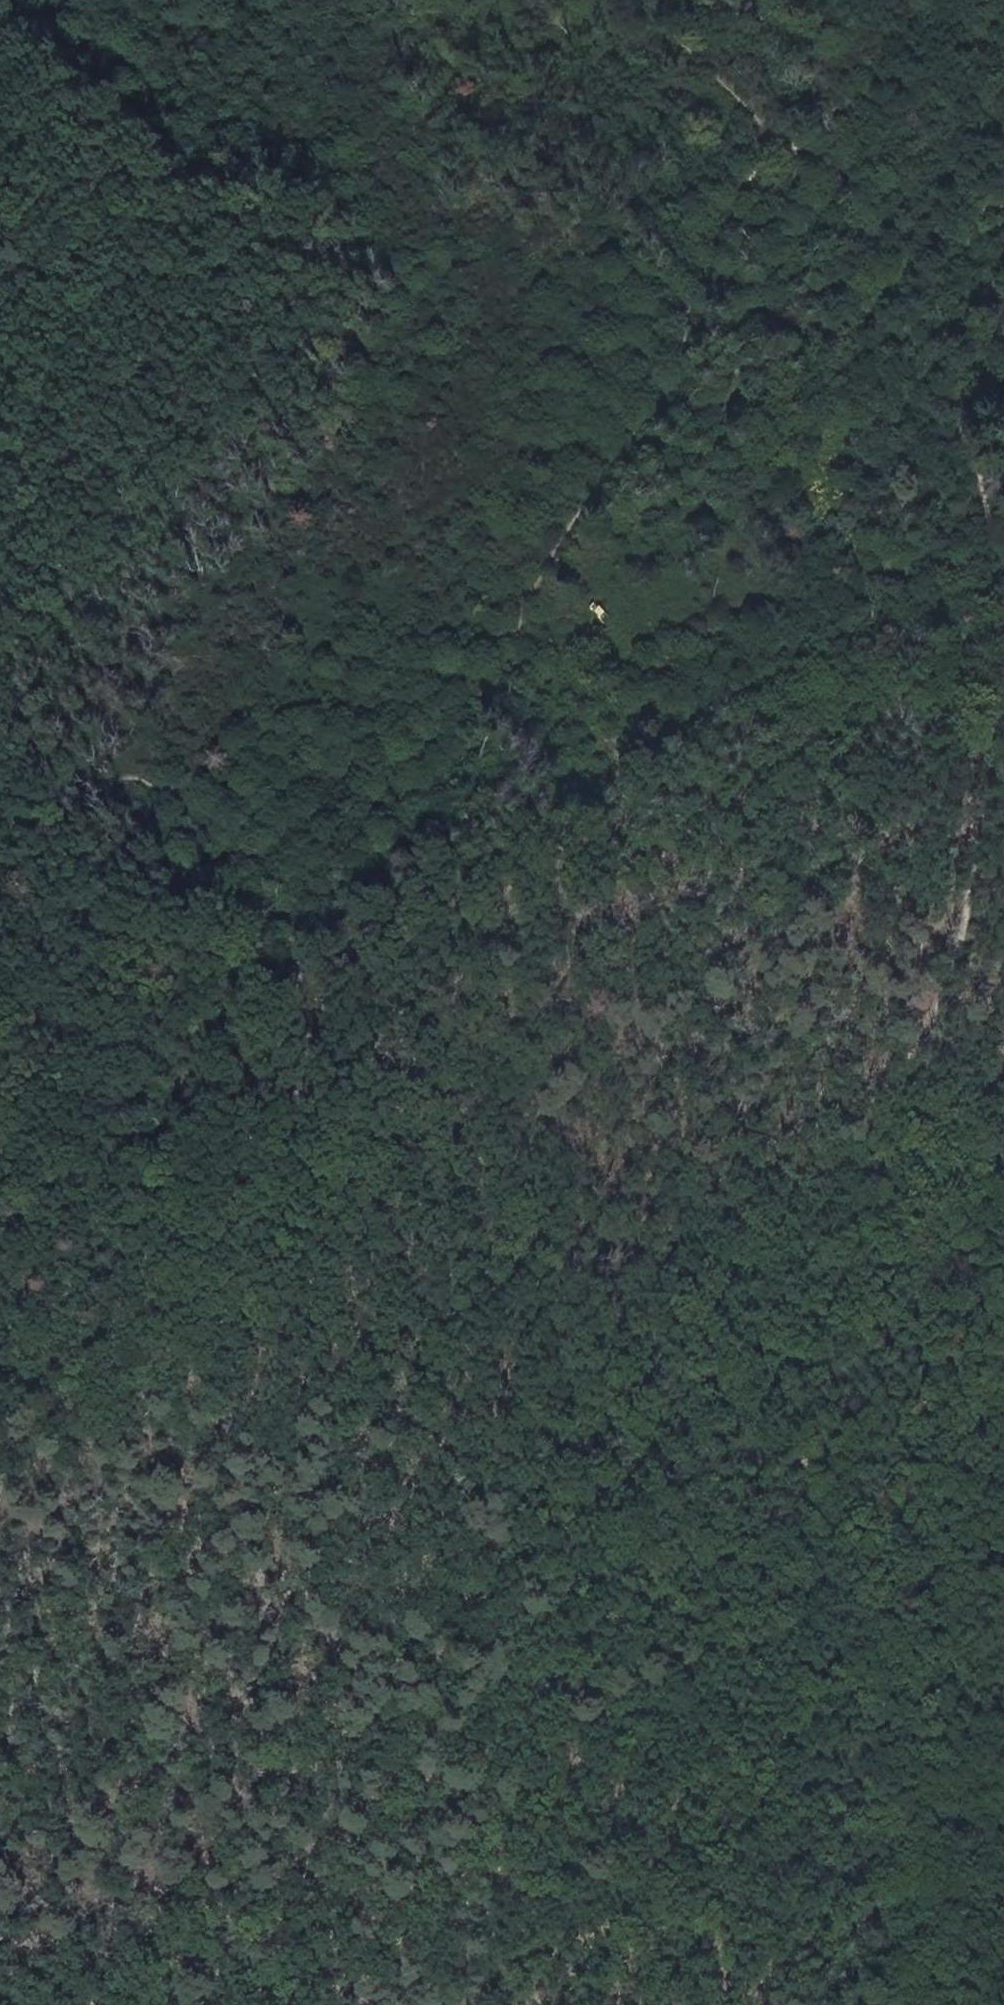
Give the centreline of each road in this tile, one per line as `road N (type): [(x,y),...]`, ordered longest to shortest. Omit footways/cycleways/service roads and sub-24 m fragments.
road 1 (track): [(872,2004),(879,1926),(870,1848),(891,1725),(888,1667),(855,1545),(802,1428),(796,1391),(825,1234),(916,1049),(960,935),(981,814),(994,591),(987,525),(960,433),(954,352),(1003,262)]
road 2 (track): [(765,152),(759,117),(628,0)]

